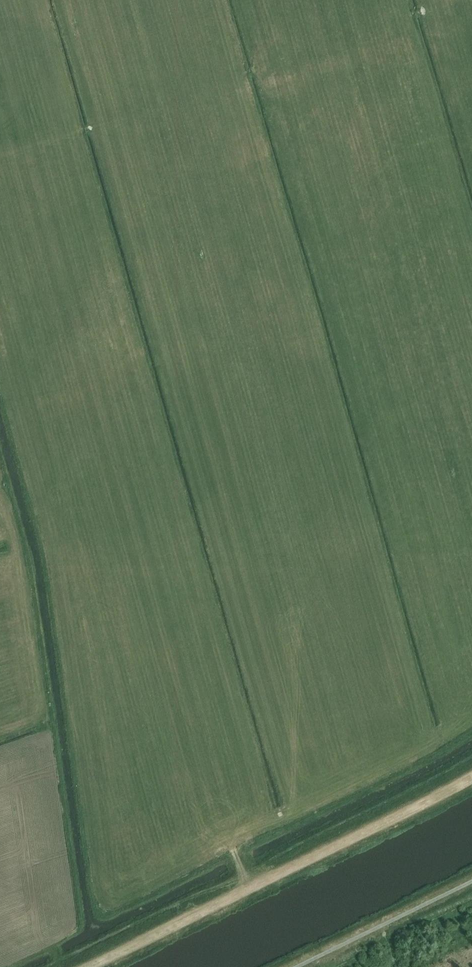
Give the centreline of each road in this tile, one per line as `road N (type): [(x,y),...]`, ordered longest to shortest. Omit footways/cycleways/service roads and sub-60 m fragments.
road 1 (track): [(87,966),(471,776)]

